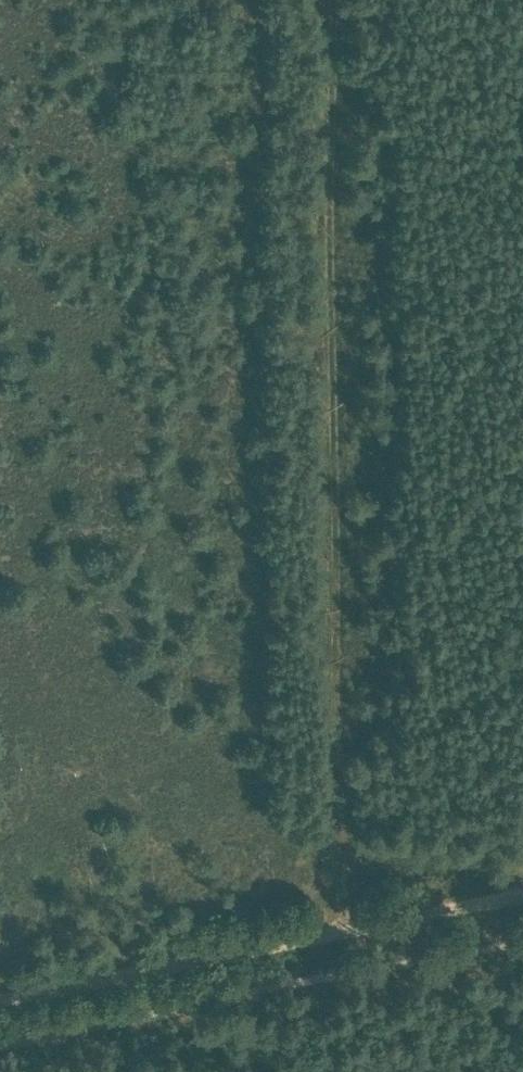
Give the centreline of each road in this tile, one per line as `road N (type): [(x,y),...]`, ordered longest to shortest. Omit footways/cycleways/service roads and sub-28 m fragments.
road 1 (track): [(0,1002),(522,897)]

